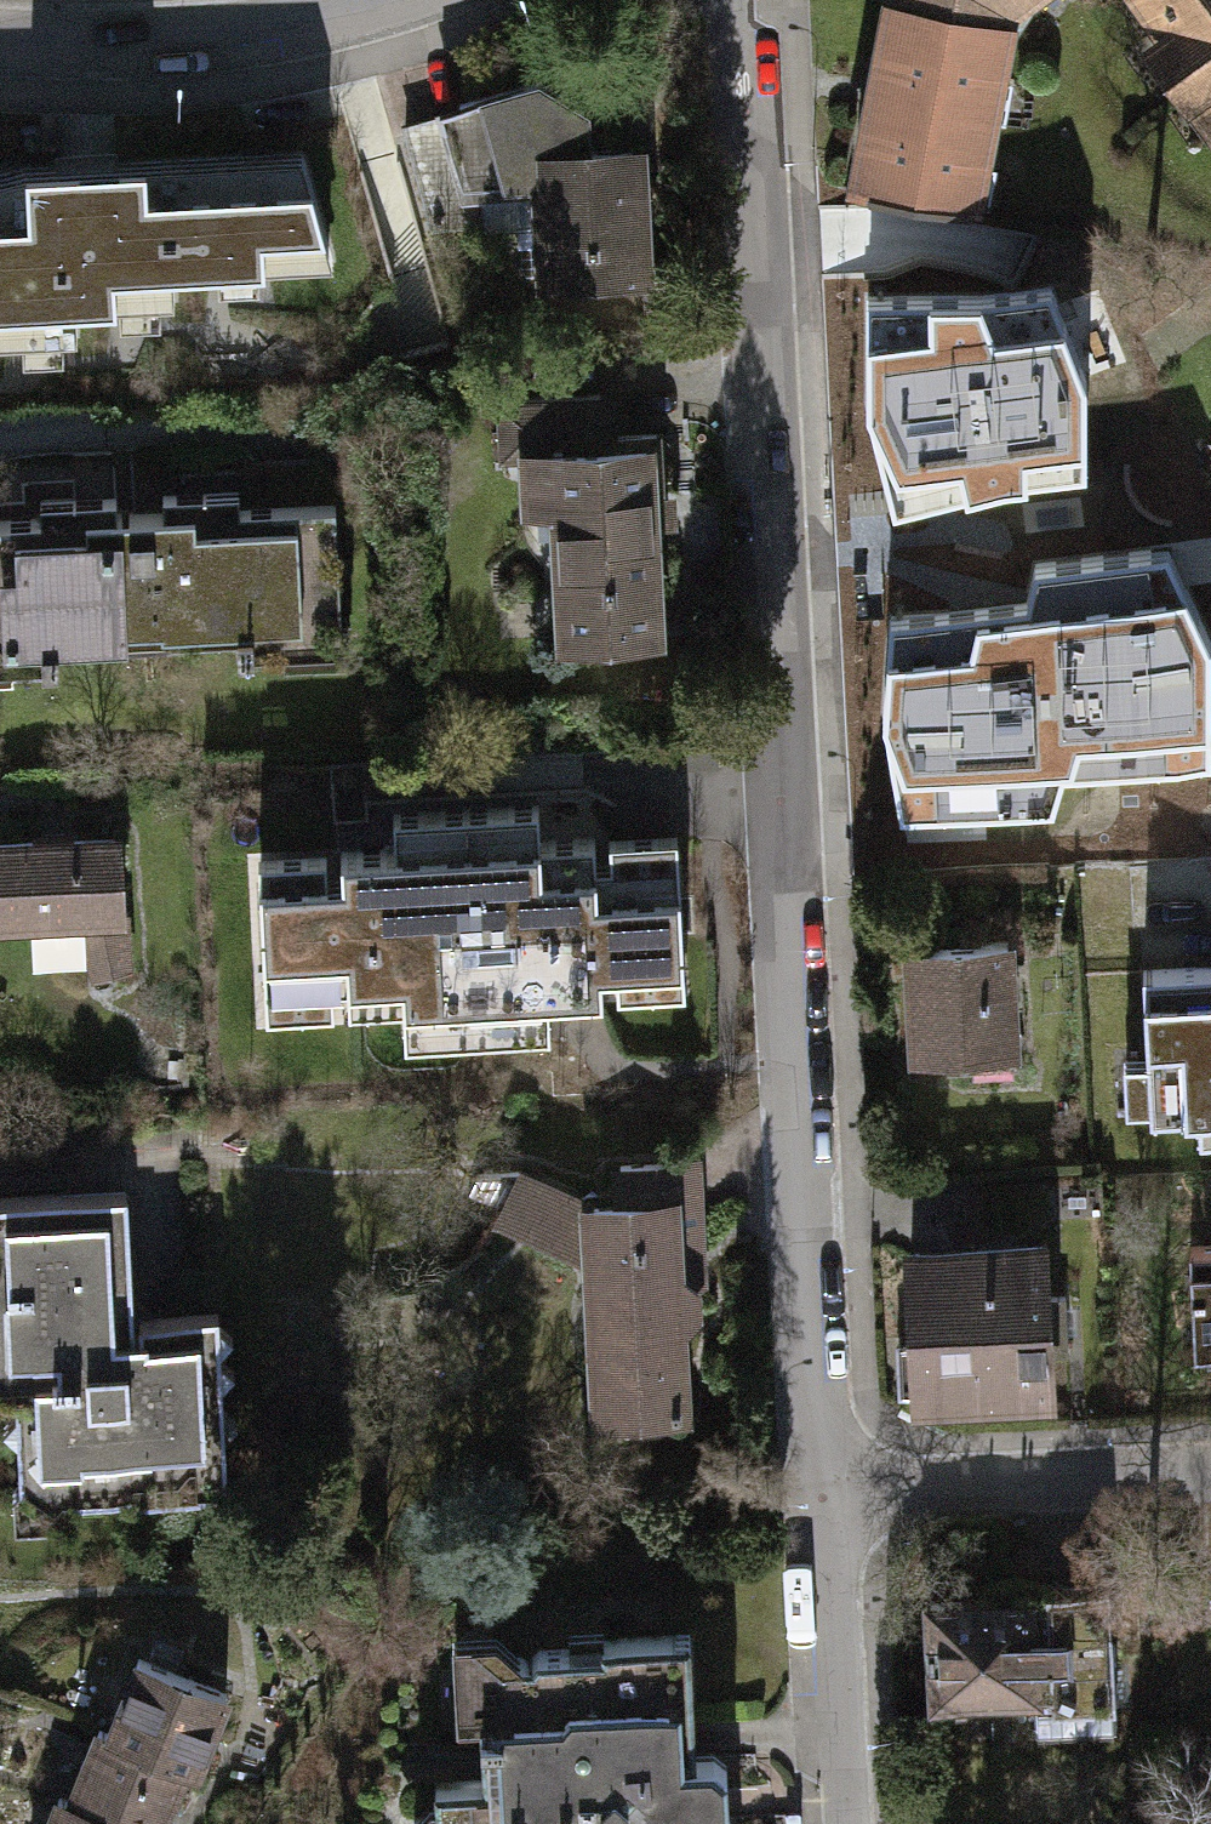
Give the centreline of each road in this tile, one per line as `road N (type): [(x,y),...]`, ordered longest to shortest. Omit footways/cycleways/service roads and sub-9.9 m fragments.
road 1 (residential): [(730,0),(813,1491)]
road 2 (residential): [(408,0),(294,26),(114,45),(0,42)]
road 3 (residential): [(1210,1470),(813,1491)]
road 4 (residential): [(813,1491),(833,1823)]

